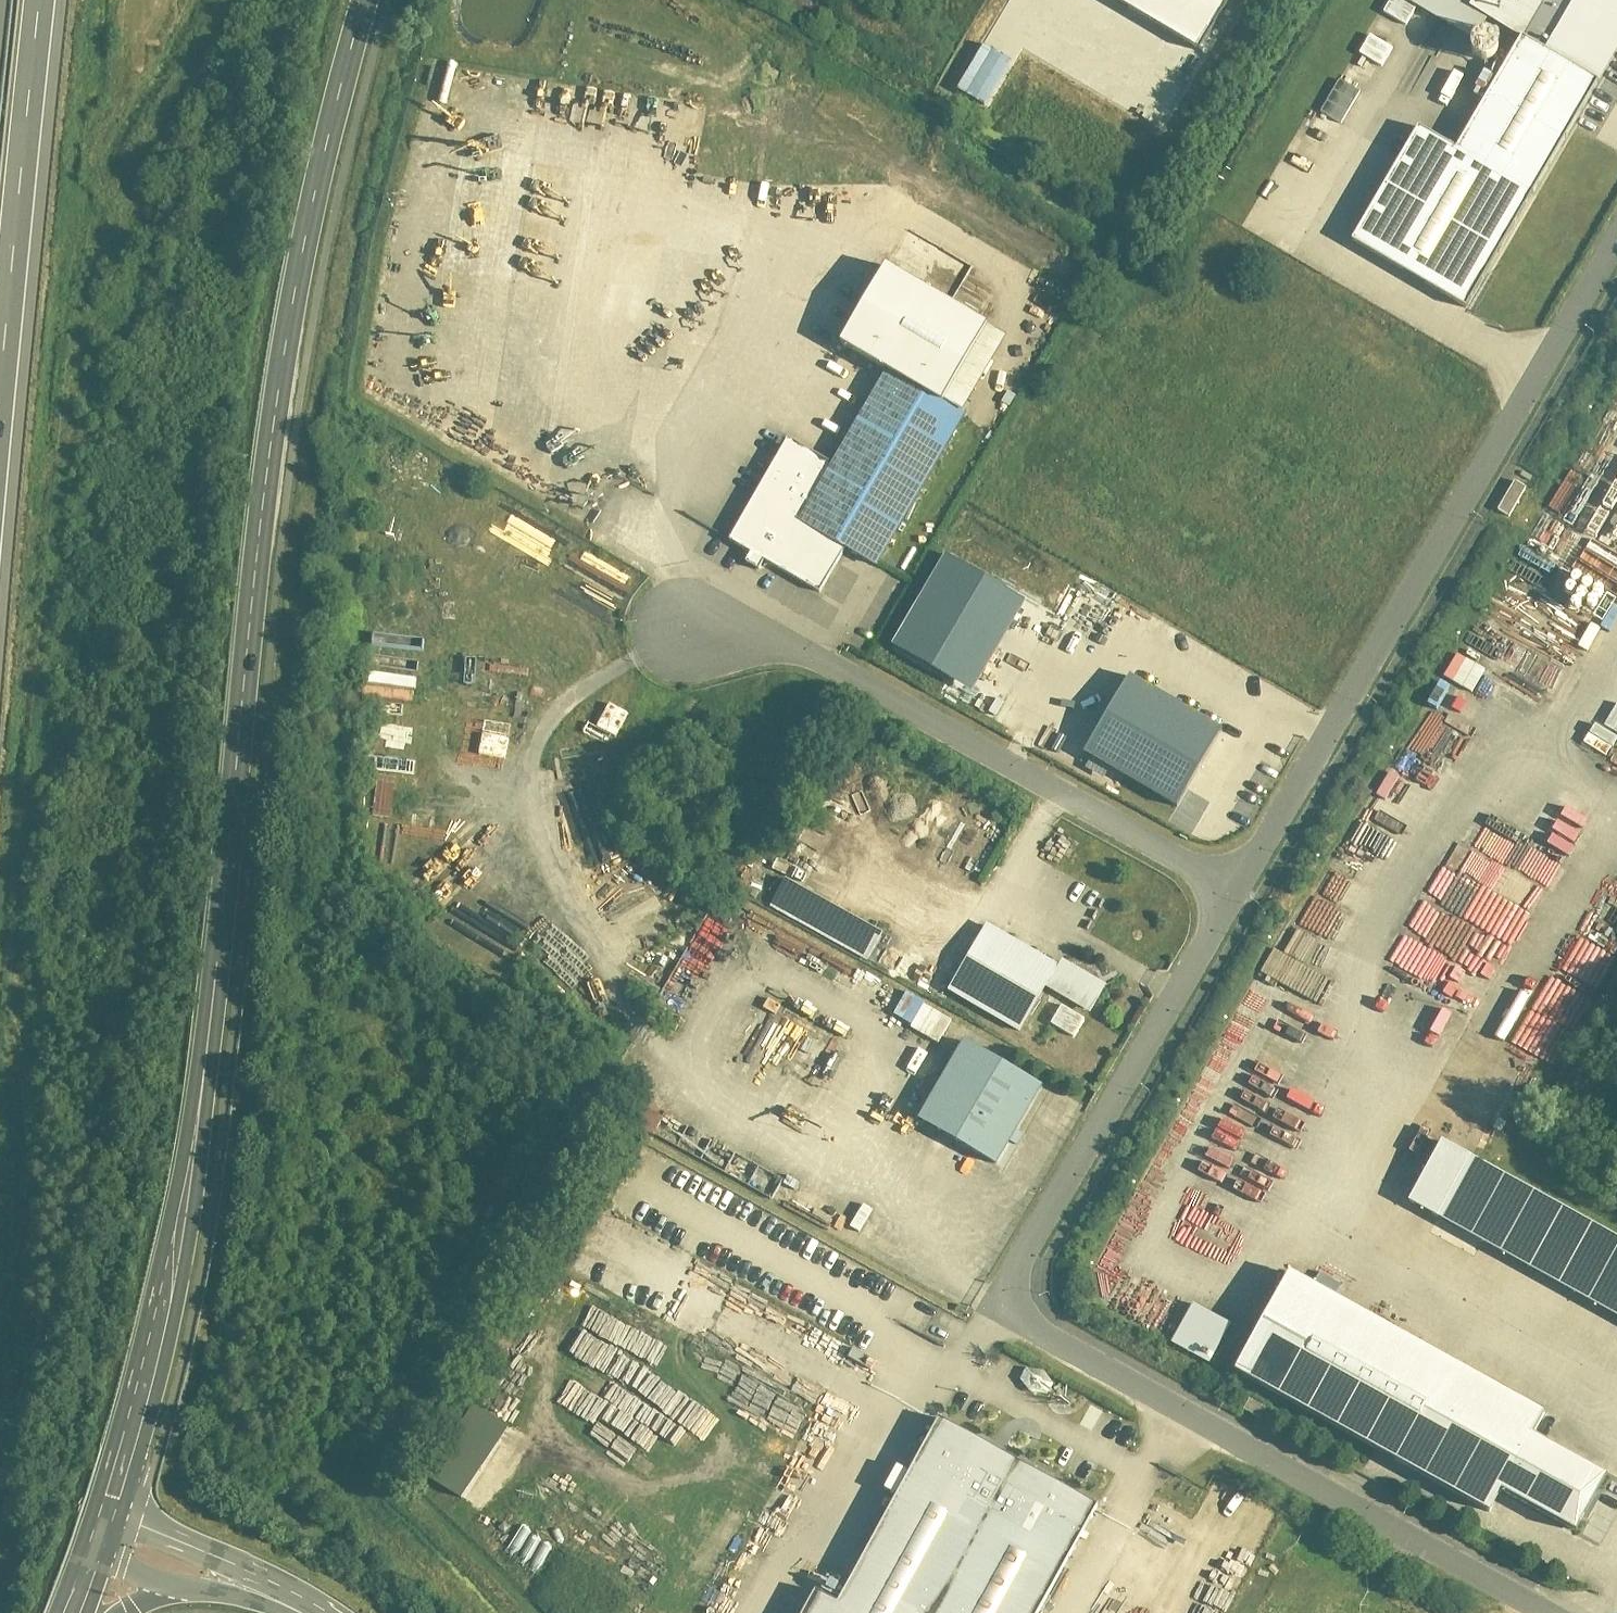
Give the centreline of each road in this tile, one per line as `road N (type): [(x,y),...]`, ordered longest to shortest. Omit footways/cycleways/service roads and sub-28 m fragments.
road 1 (tertiary): [(102,1537),(171,1285),(200,1106),(277,393),(323,156),(366,0)]
road 2 (residential): [(1219,891),(998,1308),(1552,1612)]
road 3 (residential): [(1616,219),(1219,891)]
road 4 (residential): [(676,621),(742,629),(1219,891)]
road 5 (motorway): [(0,388),(39,0)]

